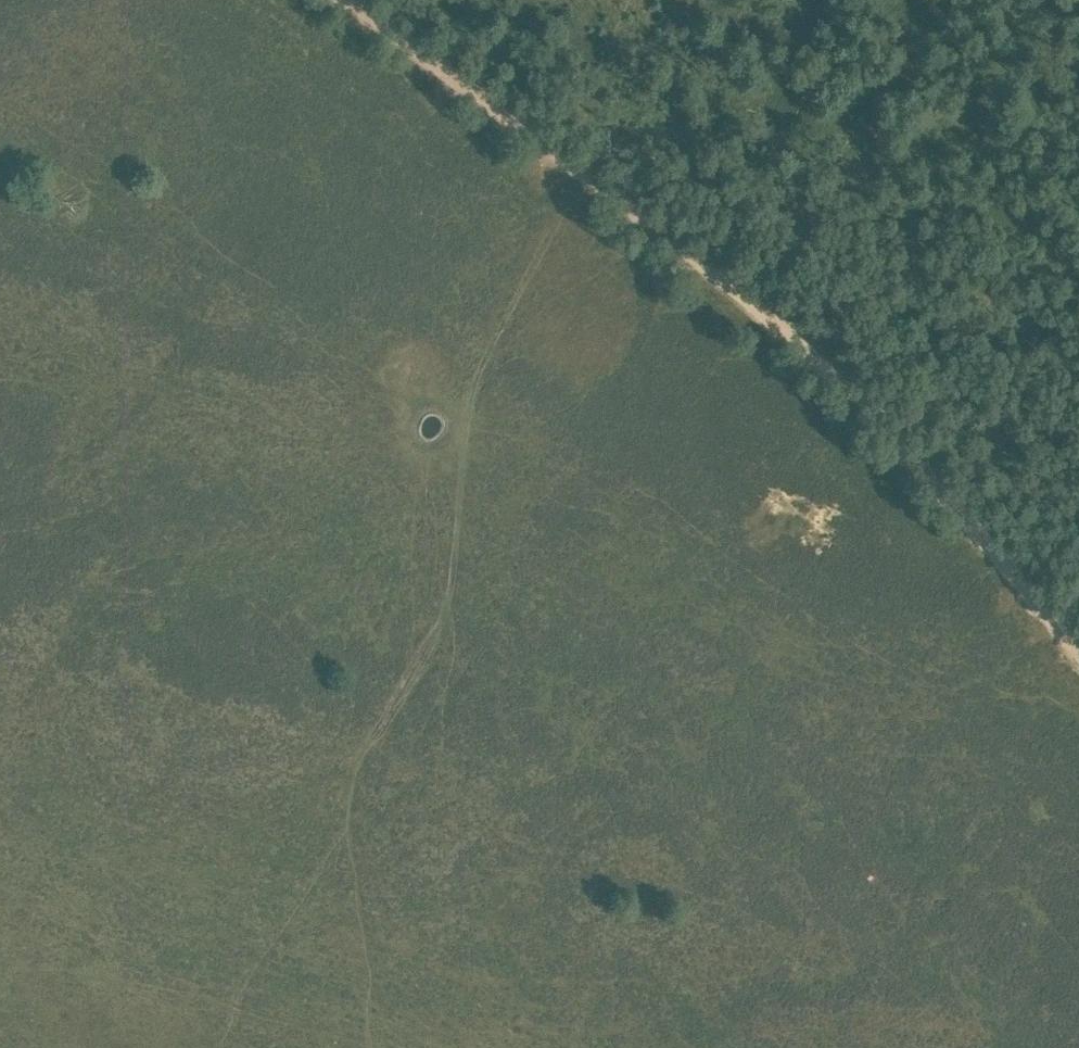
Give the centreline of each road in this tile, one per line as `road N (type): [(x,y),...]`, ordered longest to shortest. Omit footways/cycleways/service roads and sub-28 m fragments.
road 1 (track): [(1078,634),(778,313),(359,0)]

